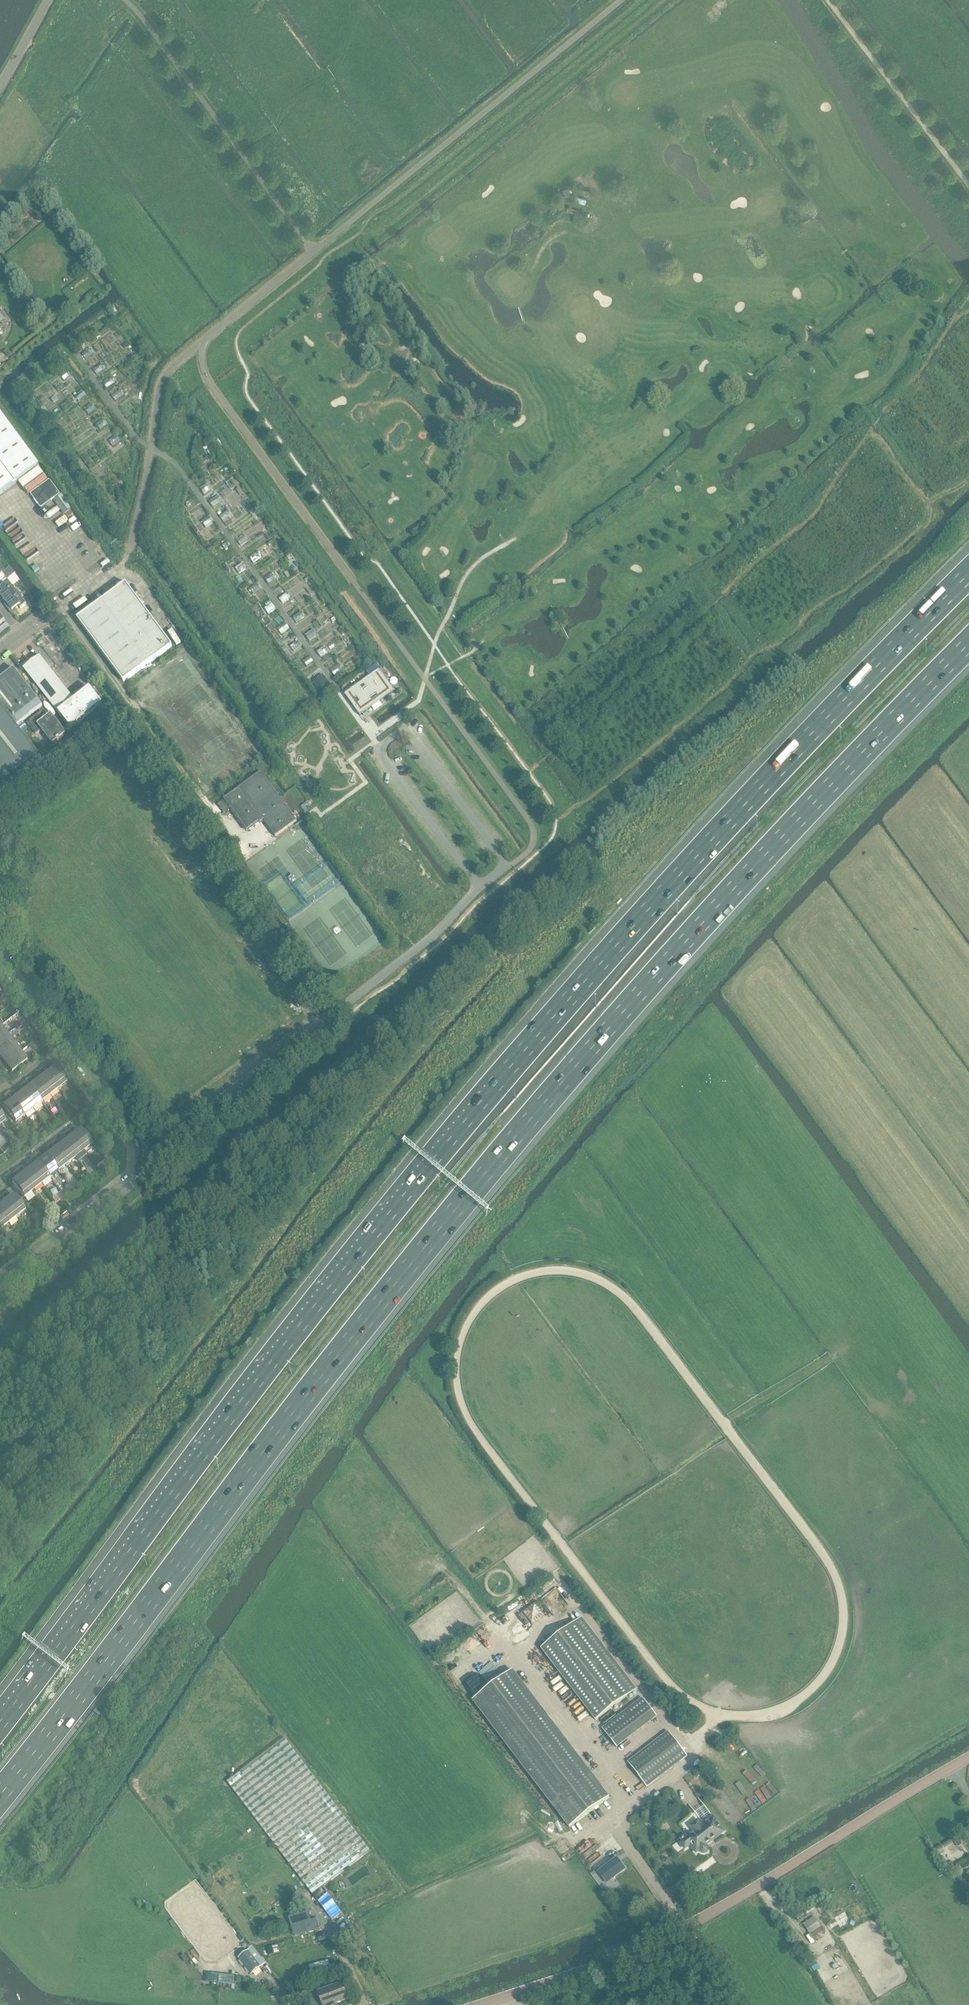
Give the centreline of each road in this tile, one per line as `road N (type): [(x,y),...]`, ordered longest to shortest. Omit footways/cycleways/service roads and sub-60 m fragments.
road 1 (motorway): [(968,569),(851,687),(492,1088),(226,1420),(0,1721)]
road 2 (motorway): [(0,1795),(494,1162),(744,879),(968,646)]
road 3 (tertiary): [(481,2004),(683,1928),(968,1757)]
road 4 (unclassified): [(0,1284),(145,1171),(150,1154),(0,957)]

